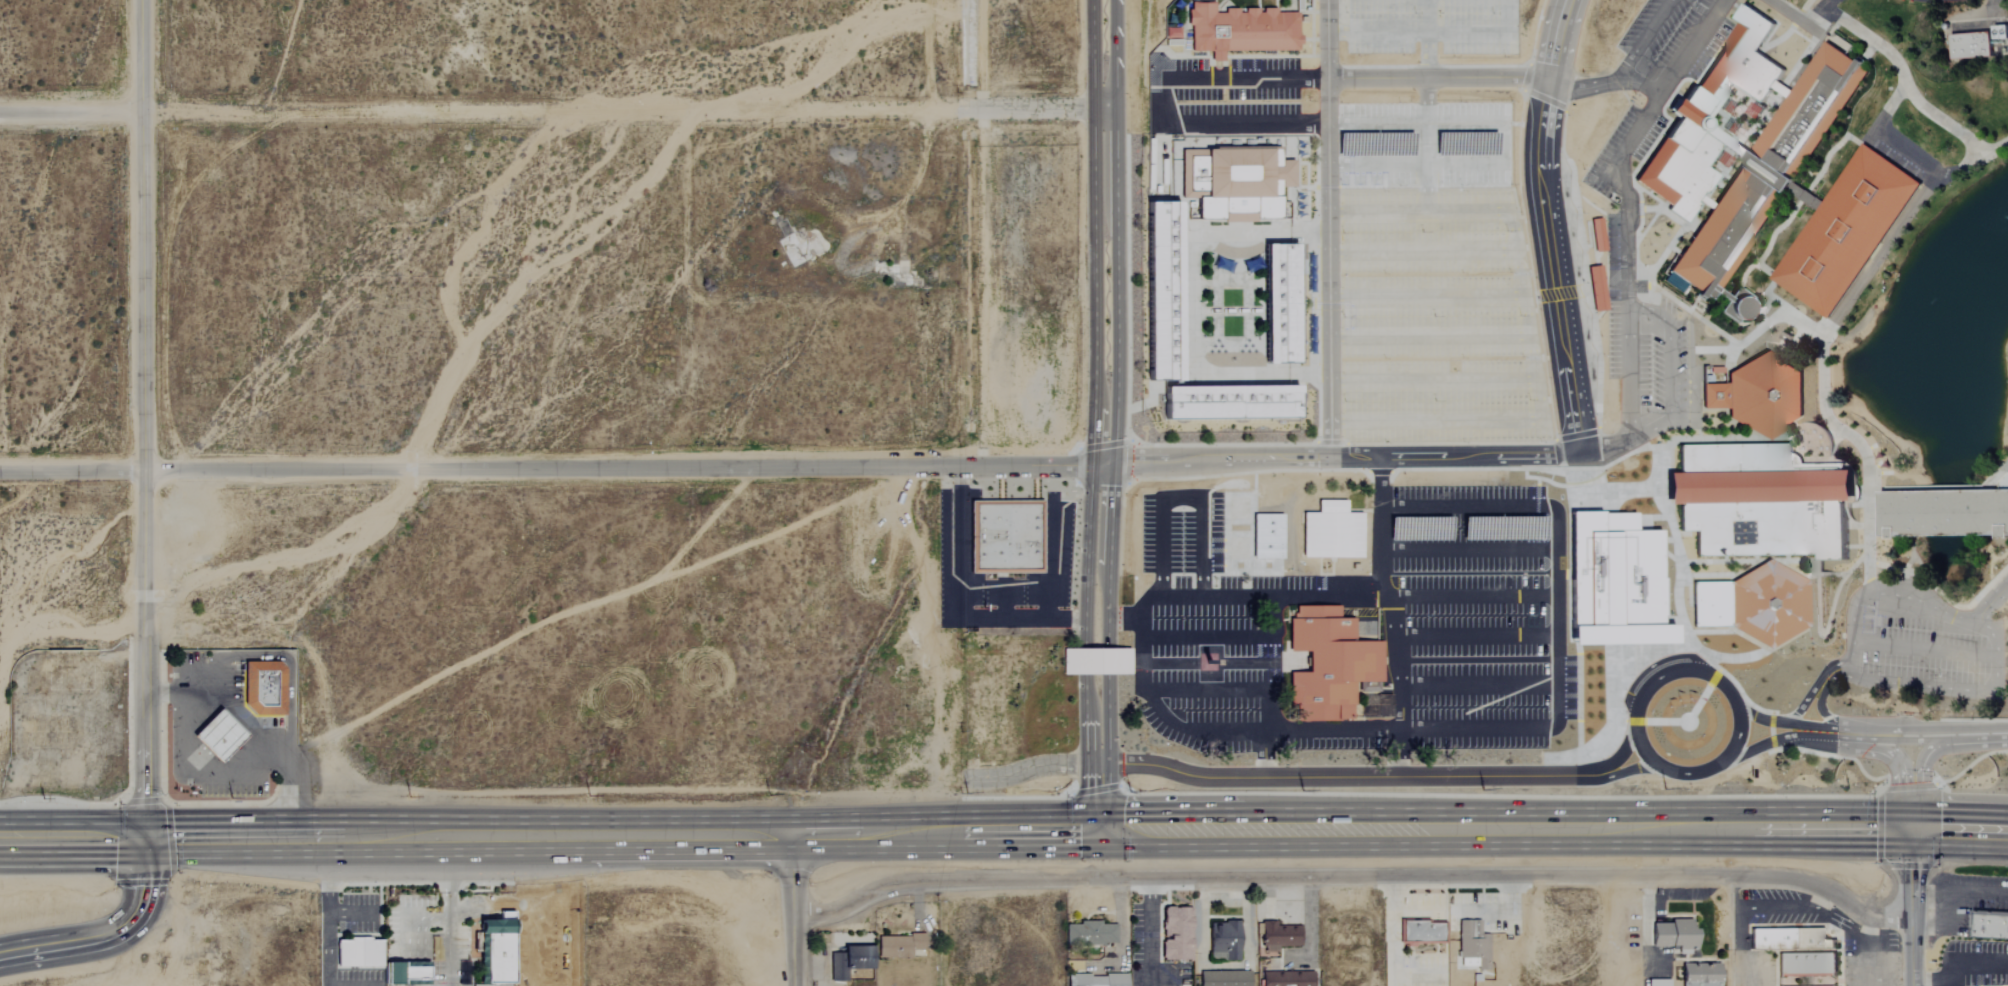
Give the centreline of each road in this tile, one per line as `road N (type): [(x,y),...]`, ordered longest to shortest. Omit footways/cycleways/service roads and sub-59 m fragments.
road 1 (residential): [(1911,922),(1870,918),(1821,884),(1791,877),(946,882),(799,912)]
road 2 (residential): [(0,111),(1104,108)]
road 3 (residential): [(0,470),(1102,462)]
road 4 (primary): [(1099,832),(148,841)]
road 5 (primary): [(2007,834),(1099,832)]
road 6 (residential): [(148,841),(142,0)]
road 7 (residential): [(1098,765),(1209,778),(1575,776)]
road 8 (tertiary): [(1102,462),(1103,0)]
road 9 (tertiary): [(1580,454),(1542,173),(1549,77)]
road 10 (residential): [(1326,78),(1330,455)]
road 11 (tertiary): [(1099,832),(1102,462)]
road 12 (tertiary): [(1734,701),(1714,678),(1669,673),(1645,691),(1637,736),(1670,771),(1704,771),(1737,735),(1734,701)]
road 13 (tertiary): [(2007,728),(1788,722),(1734,701)]
road 14 (tertiary): [(1330,455),(1580,454)]
road 15 (tertiary): [(1102,462),(1330,455)]
road 16 (tertiary): [(0,955),(115,934),(136,920),(148,888),(148,841)]
road 17 (residential): [(1549,77),(1326,78)]
road 18 (tertiary): [(1784,738),(1884,753),(1900,770),(1911,828)]
road 19 (tertiary): [(1784,738),(1945,743)]
road 20 (tertiary): [(1912,985),(1911,828)]
road 21 (primary): [(148,841),(0,840)]
road 22 (residential): [(799,985),(796,838)]
road 23 (residential): [(965,777),(1098,765)]

